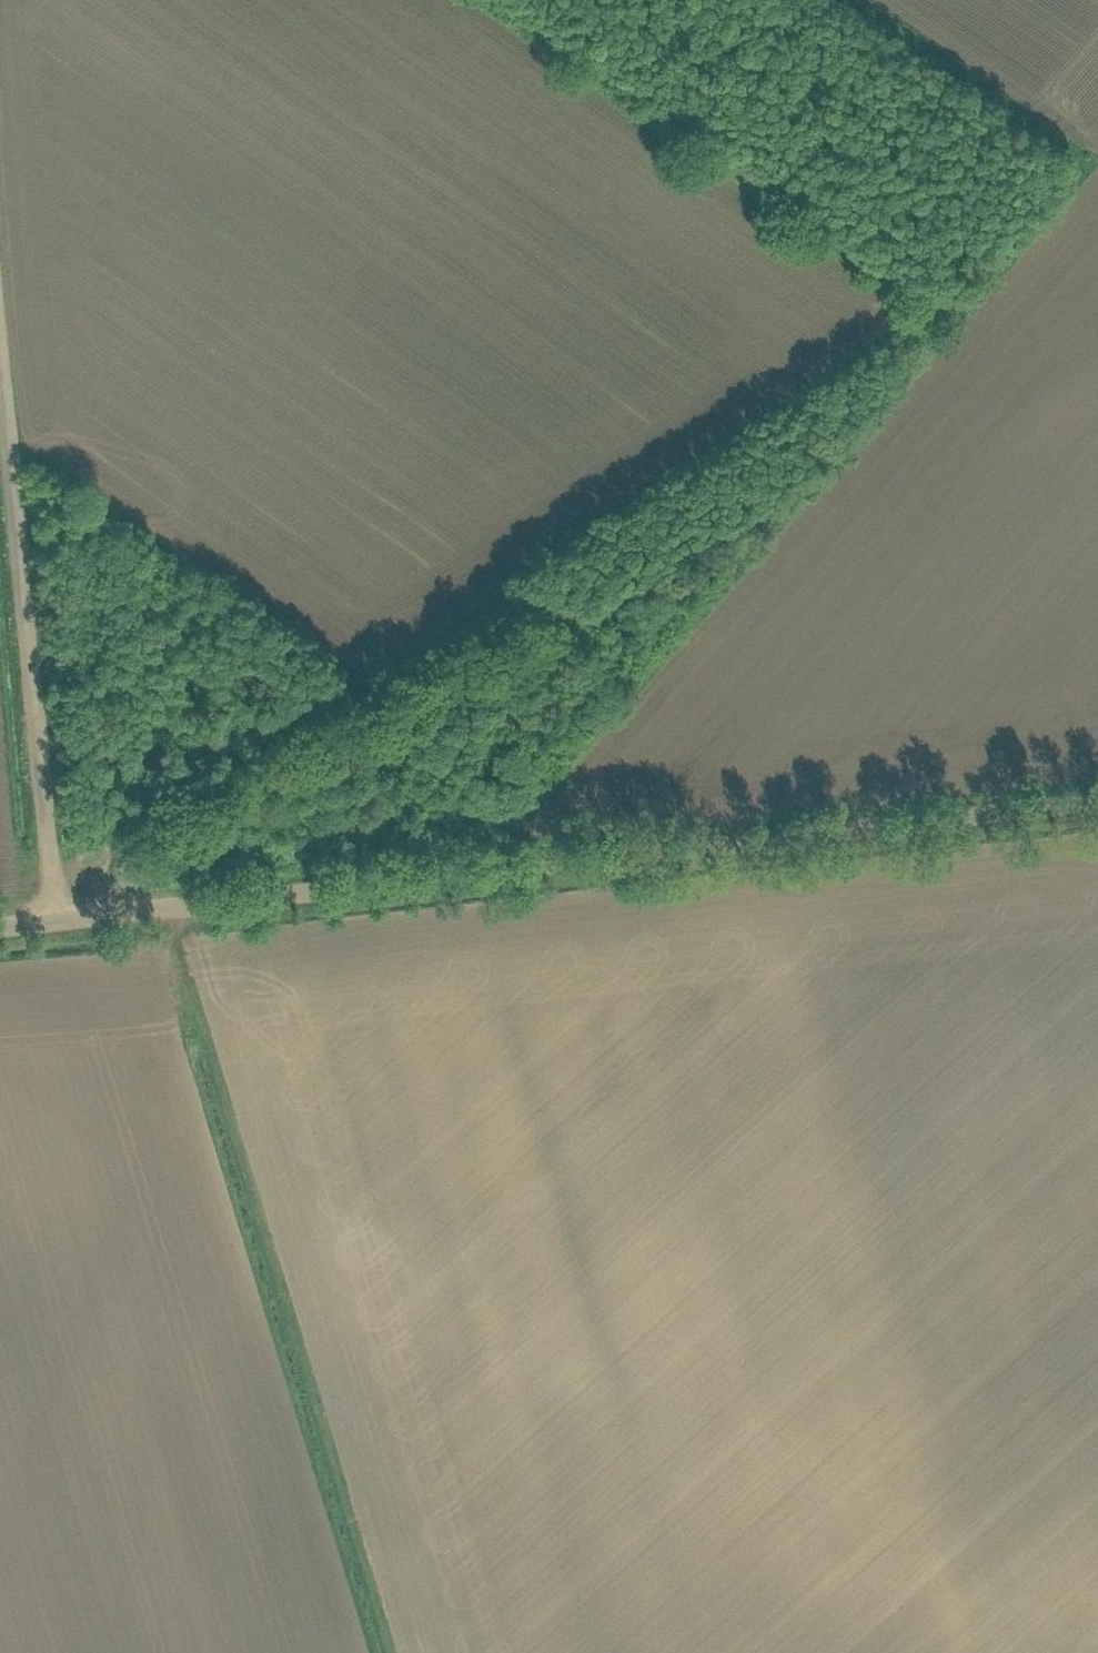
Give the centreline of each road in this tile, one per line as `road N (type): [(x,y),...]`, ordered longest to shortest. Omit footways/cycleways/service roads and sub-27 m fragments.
road 1 (unclassified): [(0,937),(1097,808)]
road 2 (track): [(0,503),(34,934)]

